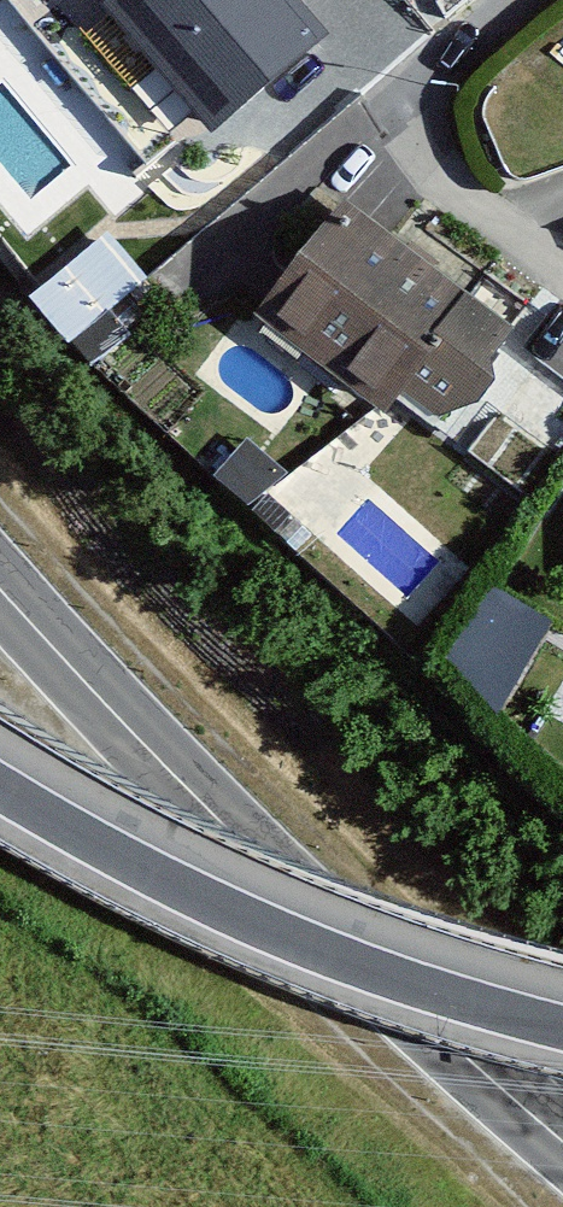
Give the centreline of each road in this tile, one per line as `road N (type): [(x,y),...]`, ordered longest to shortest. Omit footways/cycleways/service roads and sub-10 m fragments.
road 1 (primary): [(562,1141),(333,933),(0,587)]
road 2 (motorway): [(562,1027),(399,979),(258,922),(123,858),(0,787)]
road 3 (residential): [(562,264),(441,172),(409,122),(439,65),(517,0)]

